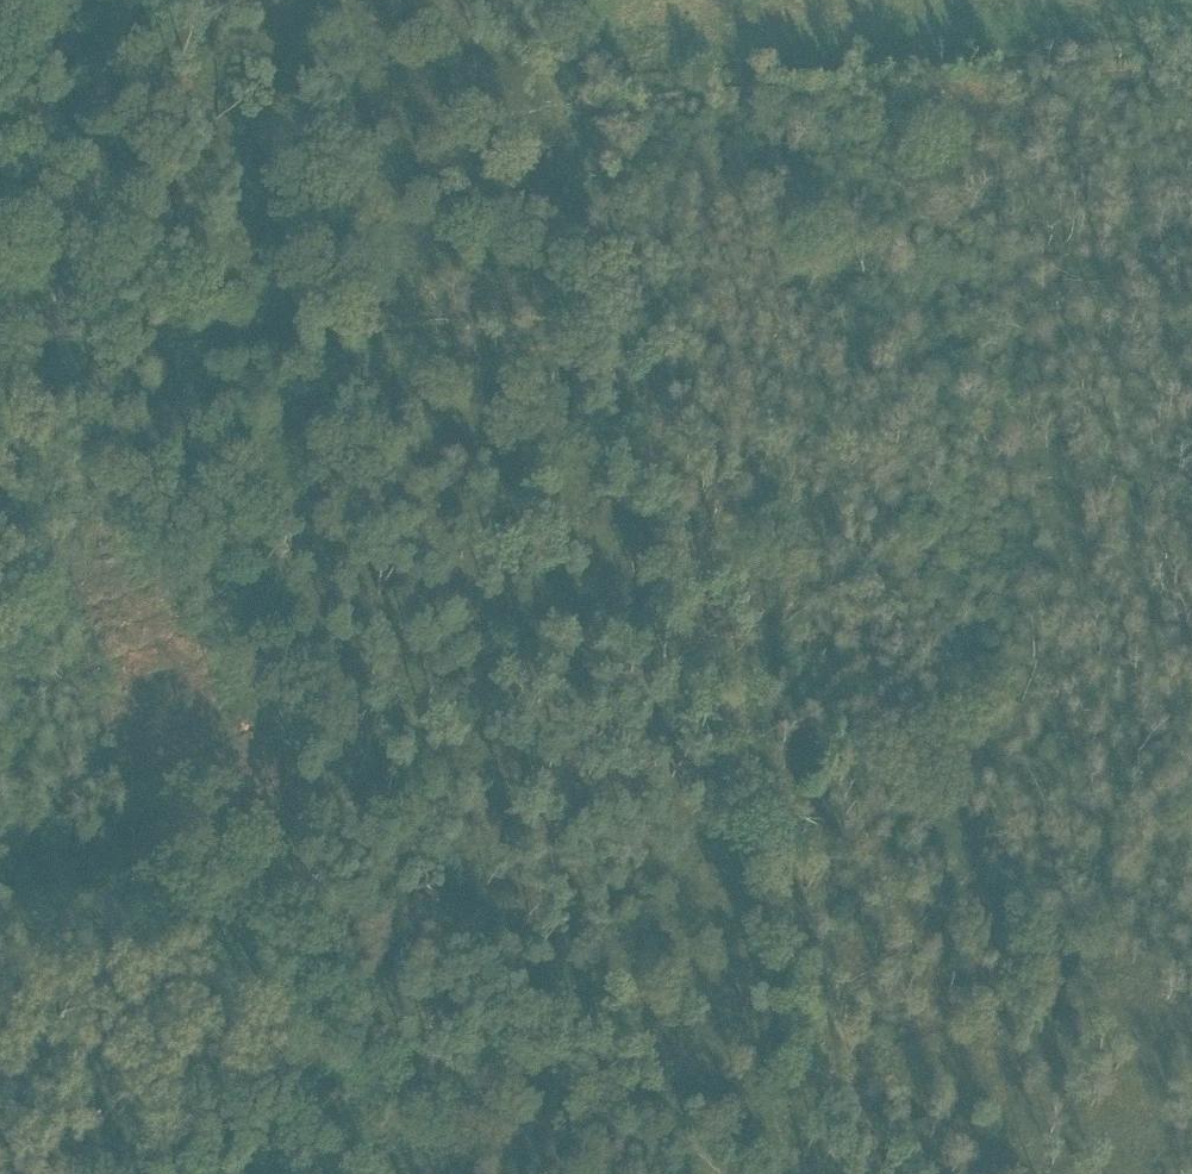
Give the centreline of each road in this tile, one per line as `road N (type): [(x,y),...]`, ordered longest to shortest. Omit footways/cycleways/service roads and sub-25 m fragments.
road 1 (track): [(743,1173),(513,1041),(280,726),(63,338),(119,36),(132,0)]

